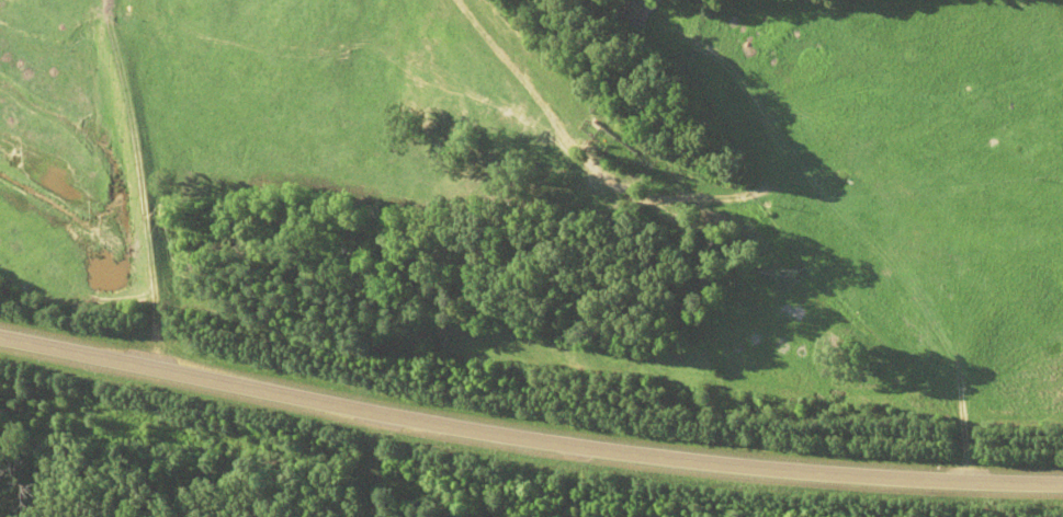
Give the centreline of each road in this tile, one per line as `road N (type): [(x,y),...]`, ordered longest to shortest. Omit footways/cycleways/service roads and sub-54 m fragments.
road 1 (tertiary): [(0,338),(501,436),(827,474),(1062,484)]

